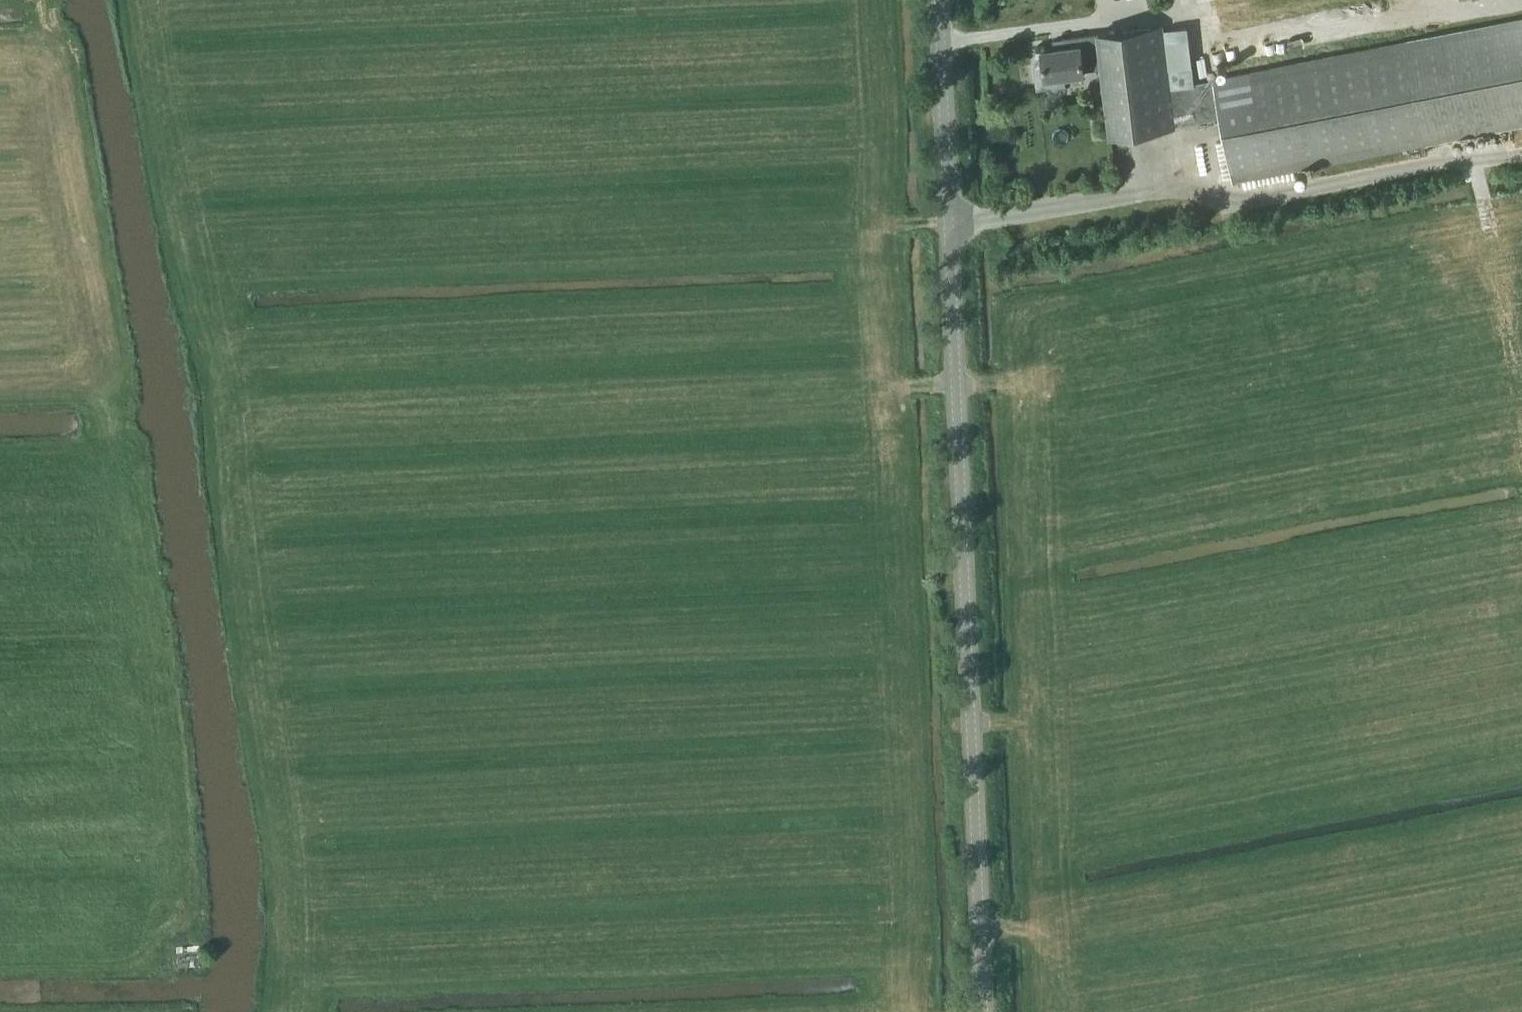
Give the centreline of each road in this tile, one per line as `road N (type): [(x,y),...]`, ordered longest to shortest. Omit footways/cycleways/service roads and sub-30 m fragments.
road 1 (tertiary): [(995,1011),(950,0)]

